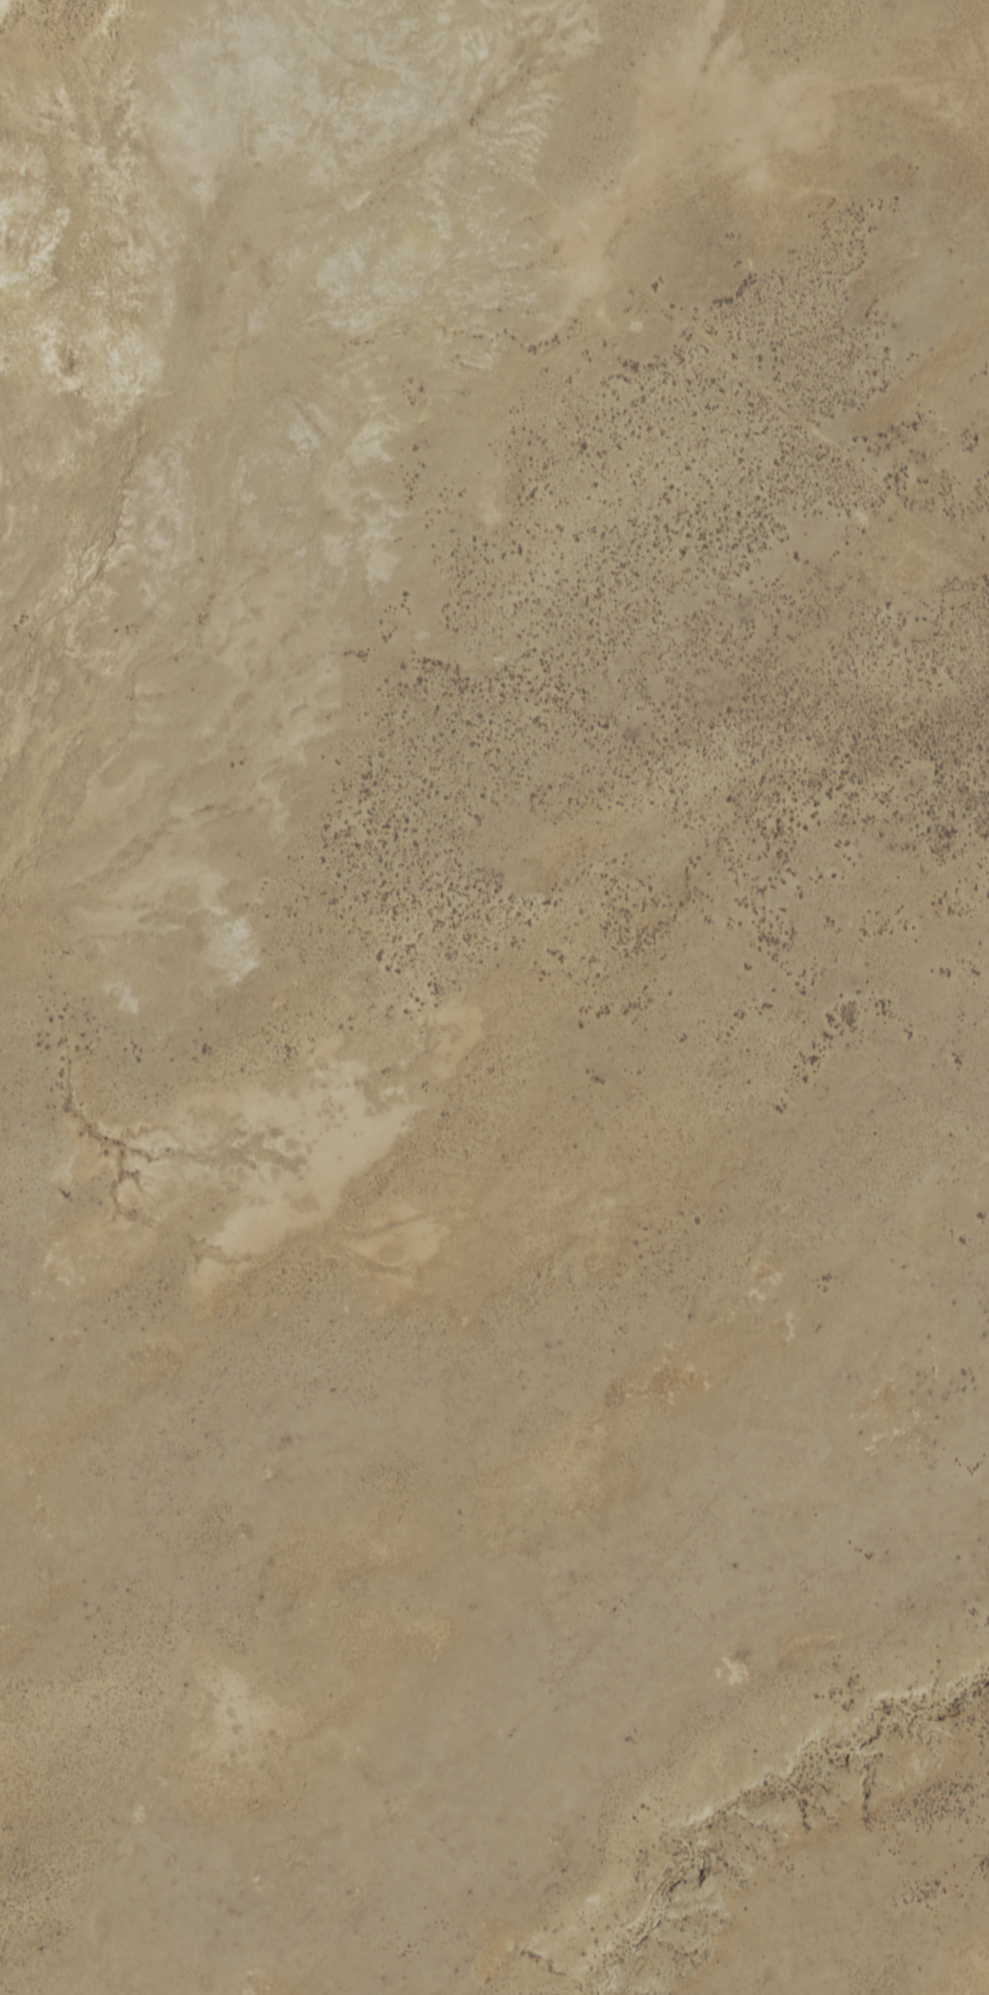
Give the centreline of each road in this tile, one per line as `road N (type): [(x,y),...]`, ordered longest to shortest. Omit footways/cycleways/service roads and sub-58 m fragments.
road 1 (track): [(988,574),(634,287),(458,123),(361,75),(277,0)]

